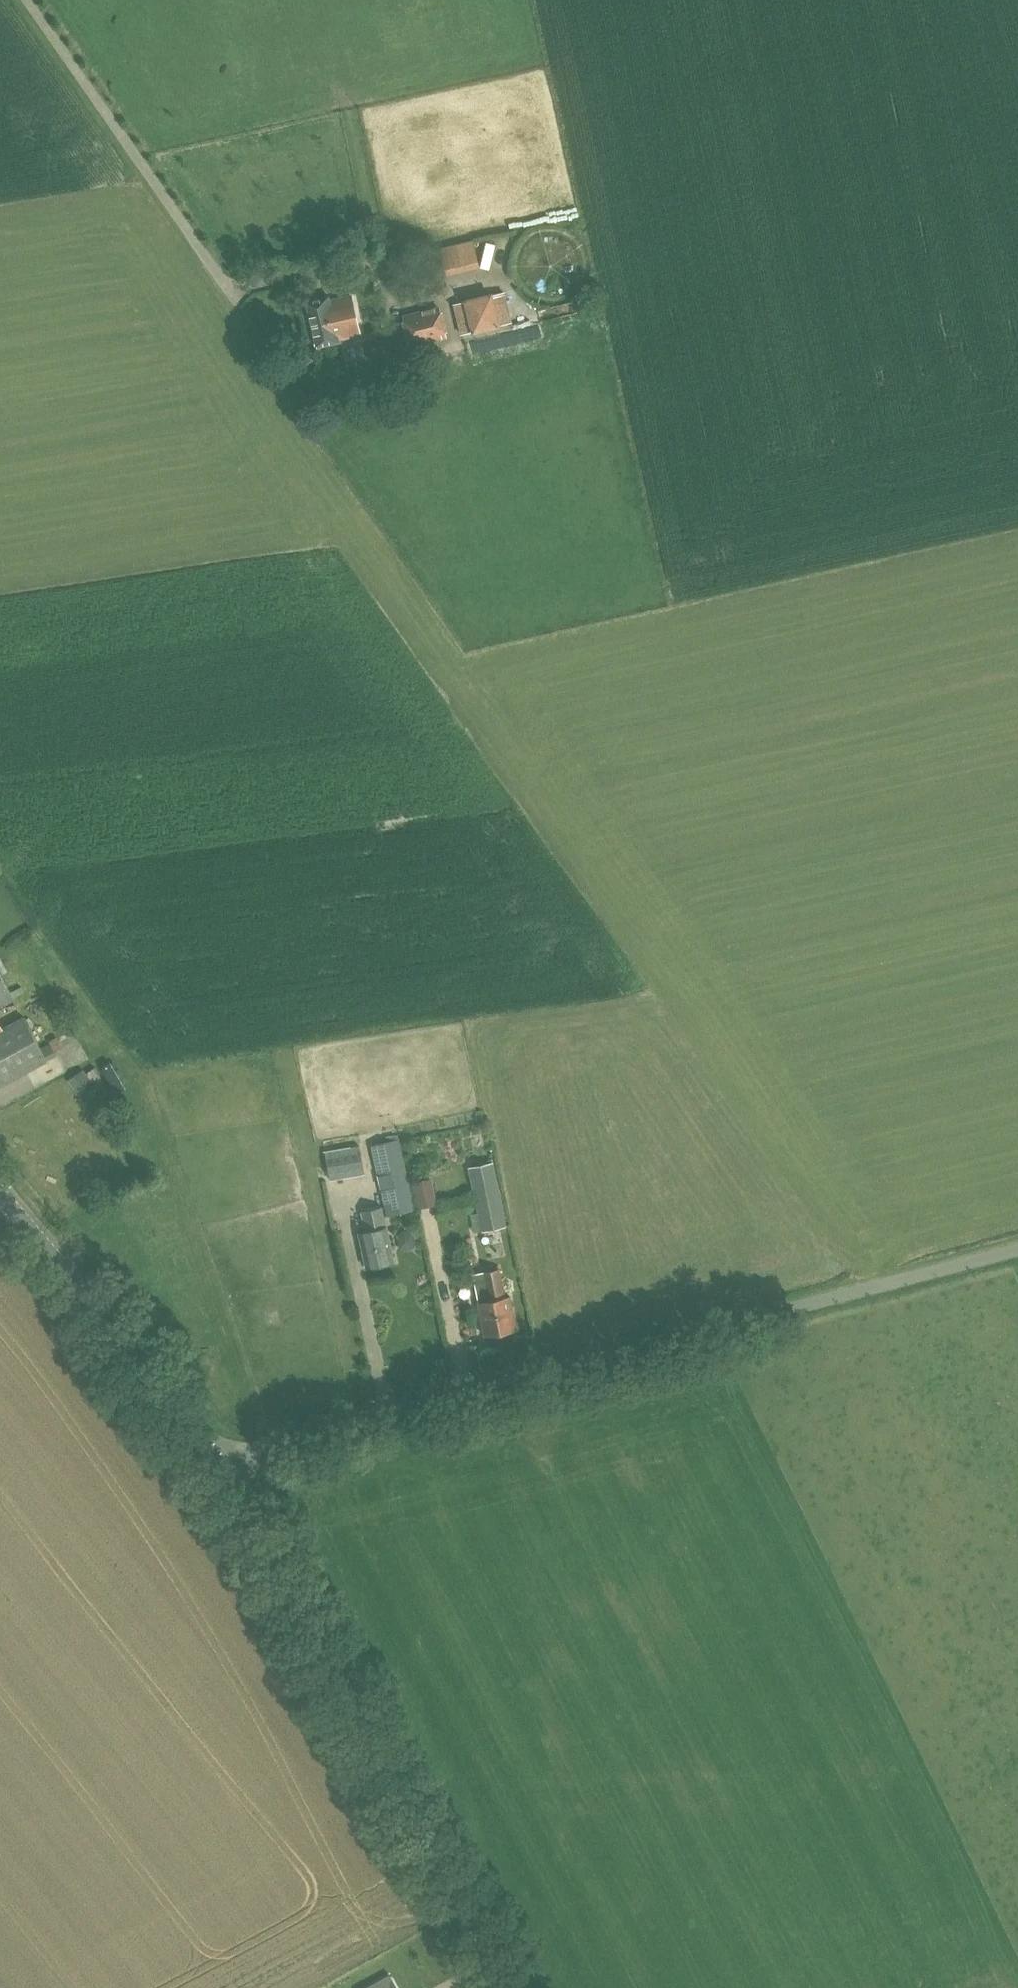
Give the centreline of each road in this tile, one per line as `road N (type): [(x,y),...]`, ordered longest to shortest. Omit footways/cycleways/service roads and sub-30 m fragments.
road 1 (unclassified): [(1017,1250),(267,1448),(218,1468)]
road 2 (tertiary): [(504,1987),(218,1468)]
road 3 (tertiary): [(218,1468),(0,1190)]

